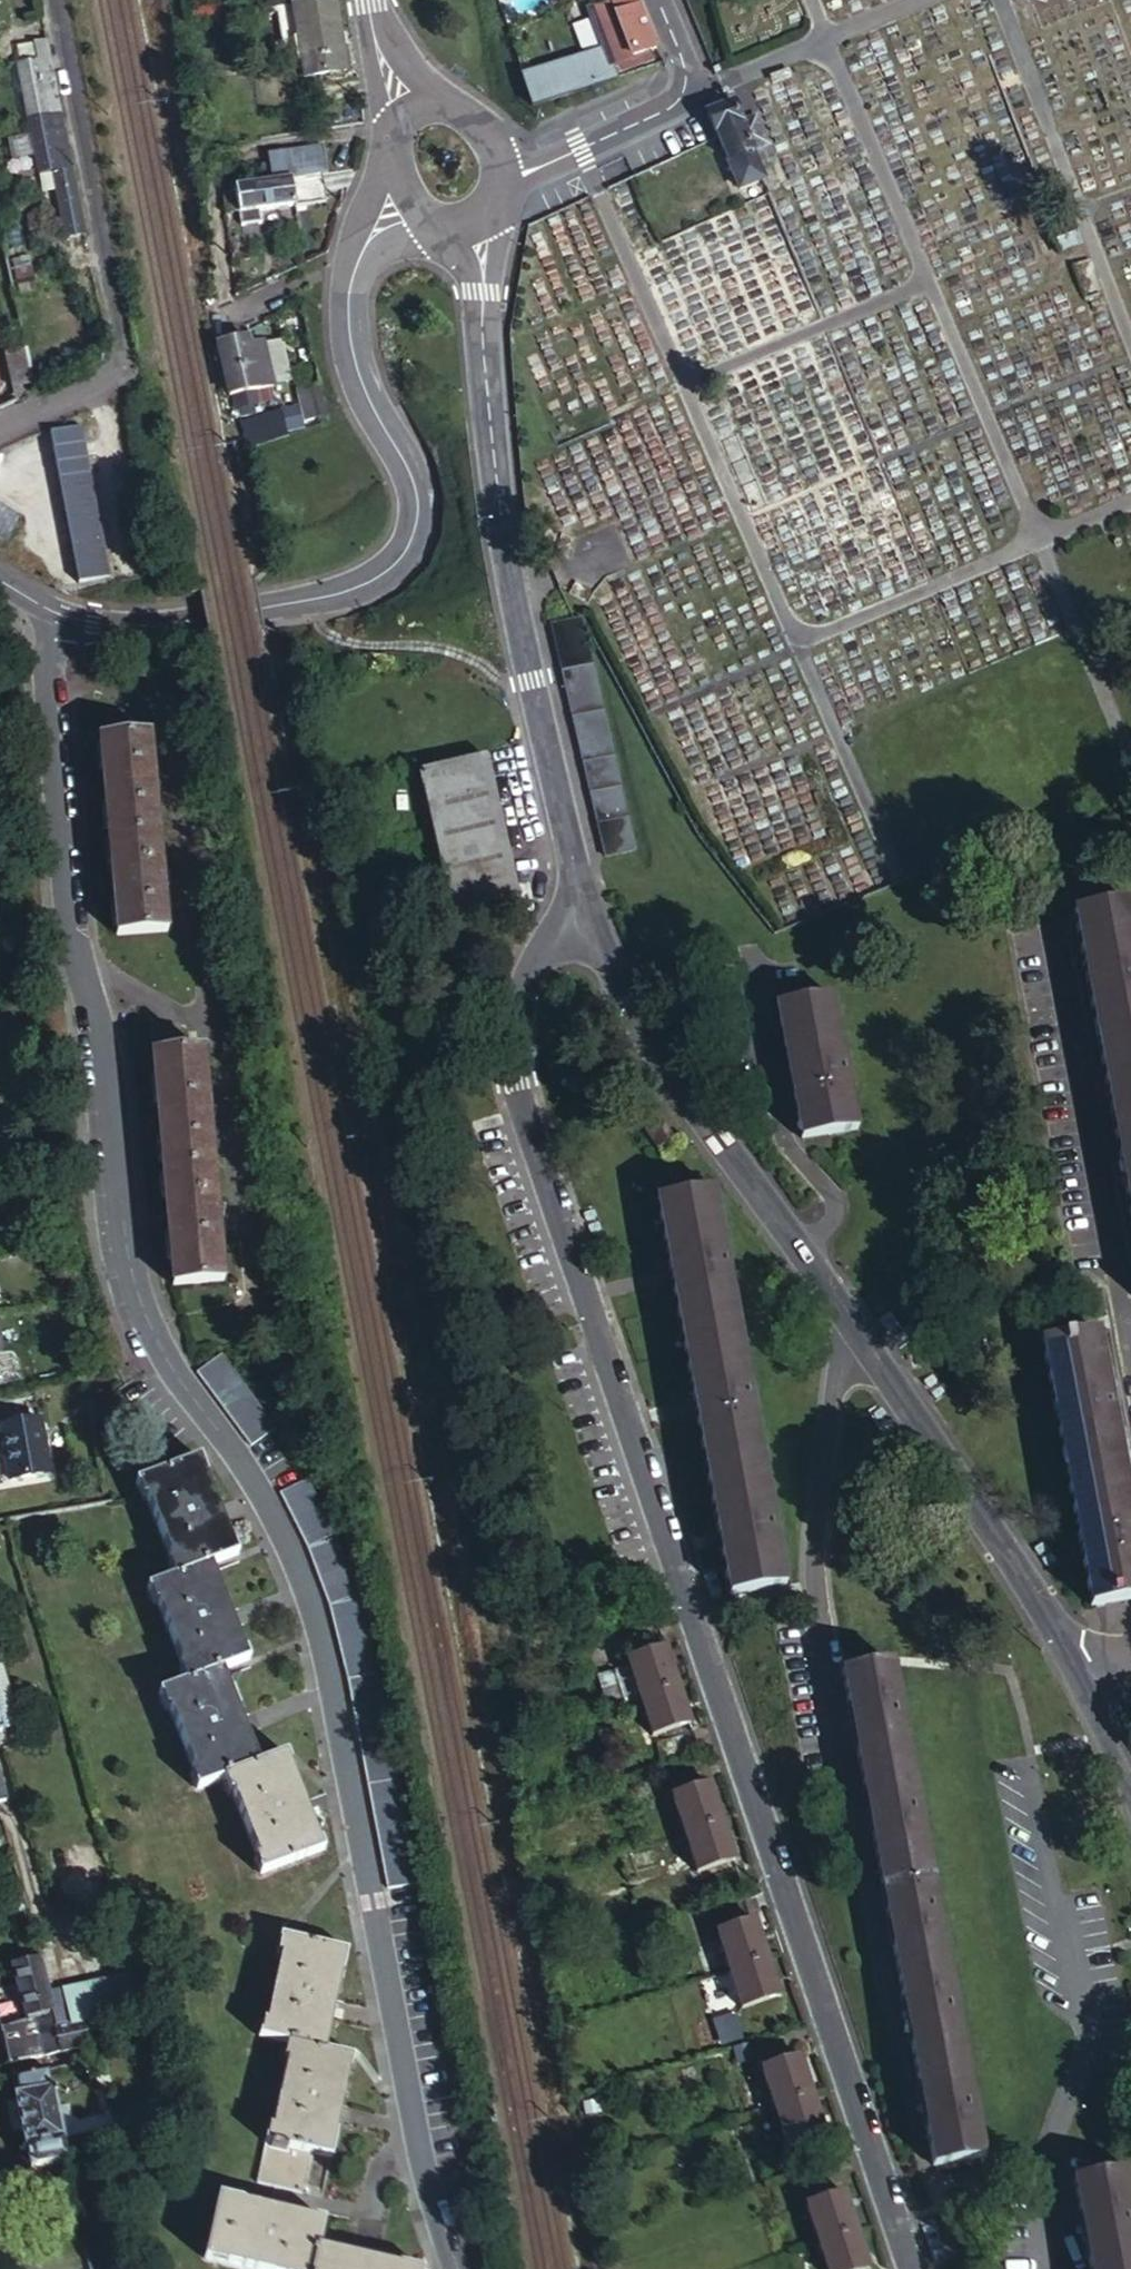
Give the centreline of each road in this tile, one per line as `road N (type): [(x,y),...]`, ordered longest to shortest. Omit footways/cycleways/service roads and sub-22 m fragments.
road 1 (unclassified): [(54,611),(77,953),(107,1084),(139,1301),(154,1343),(248,1470),(319,1640),(454,2268)]
road 2 (unclassified): [(588,916),(549,939),(515,1021),(527,1120),(913,2268)]
road 3 (residential): [(1072,1662),(903,1387),(619,1001),(588,916)]
road 4 (residential): [(588,916),(500,530),(483,248),(474,224)]
road 5 (residential): [(262,604),(368,580),(405,551),(418,496),(362,383),(348,323),(351,282),(367,234),(408,199)]
road 6 (residential): [(0,430),(118,373),(48,0)]
road 7 (residential): [(1058,933),(1130,1325)]
road 8 (residential): [(502,181),(673,104),(685,67),(657,0)]
road 9 (unclassified): [(54,611),(93,622),(150,622),(262,604)]
road 10 (residential): [(1049,2268),(1061,2126),(1084,2068)]
road 11 (unclassified): [(502,181),(481,127),(437,103),(408,109)]
road 12 (residential): [(1130,1777),(1072,1662)]

